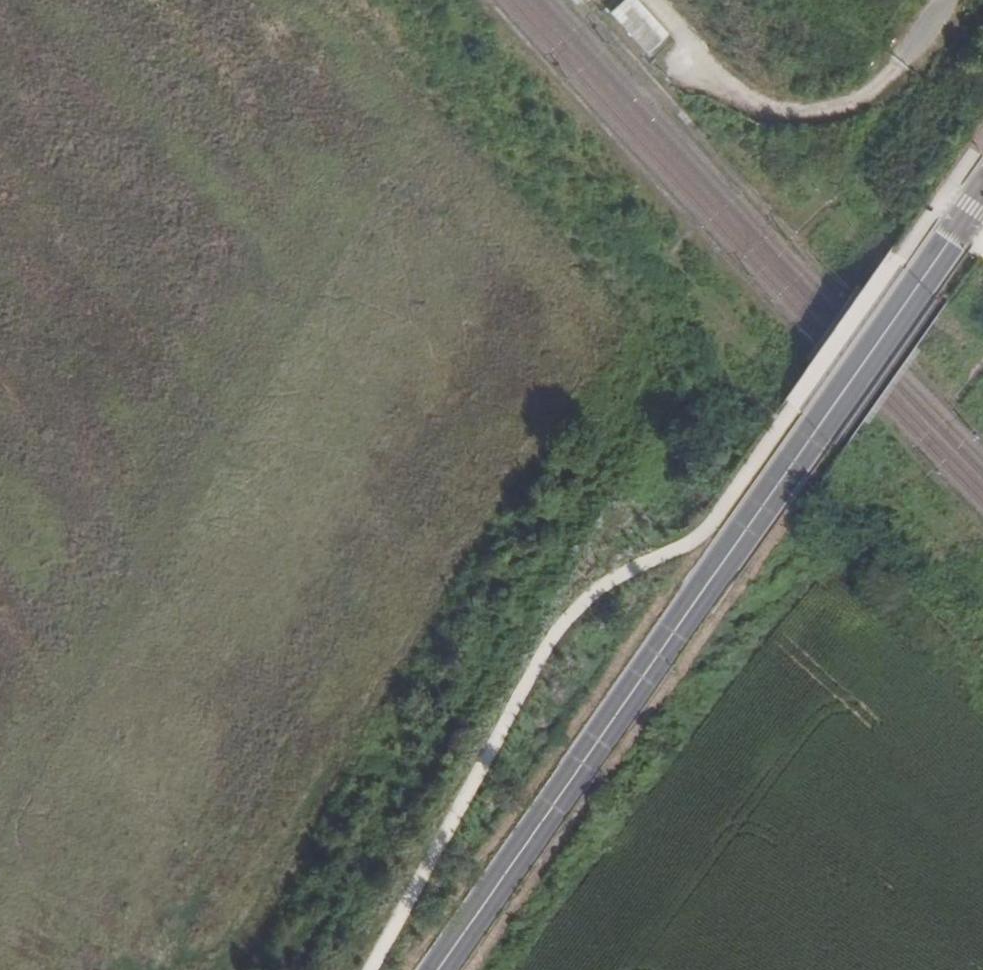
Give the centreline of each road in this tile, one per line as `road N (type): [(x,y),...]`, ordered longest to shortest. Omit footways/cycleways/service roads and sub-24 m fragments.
road 1 (tertiary): [(437,969),(982,192)]

